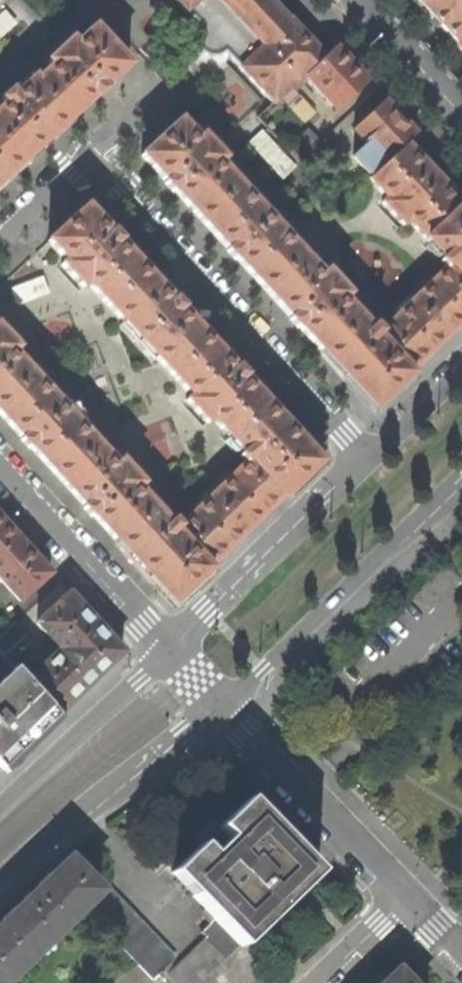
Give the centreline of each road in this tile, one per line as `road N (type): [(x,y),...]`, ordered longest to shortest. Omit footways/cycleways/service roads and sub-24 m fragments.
road 1 (residential): [(368,458),(88,153)]
road 2 (tertiary): [(220,709),(461,484)]
road 3 (tertiary): [(0,882),(220,709)]
road 4 (tertiary): [(368,458),(169,652)]
road 5 (residential): [(411,900),(220,709)]
road 6 (residential): [(0,467),(169,652)]
road 7 (tertiary): [(169,652),(0,811)]
road 8 (residential): [(461,114),(355,0)]
road 9 (tertiary): [(461,371),(368,458)]
road 10 (residential): [(321,982),(411,900)]

